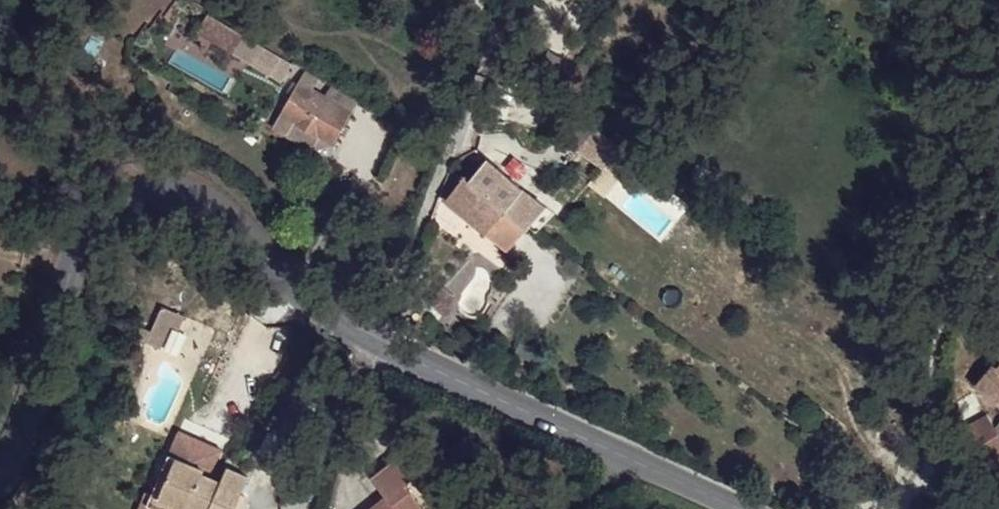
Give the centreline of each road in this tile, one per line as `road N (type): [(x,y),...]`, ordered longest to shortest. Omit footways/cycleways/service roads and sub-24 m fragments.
road 1 (tertiary): [(0,470),(22,437),(87,236),(106,210),(135,195),(165,190),(215,208),(270,272),(370,346)]
road 2 (tertiary): [(370,346),(741,508)]
road 3 (residential): [(864,508),(898,507),(929,472),(935,375),(954,276),(998,182)]
road 4 (residential): [(525,0),(492,52),(370,346)]
road 5 (residential): [(370,346),(305,508)]

